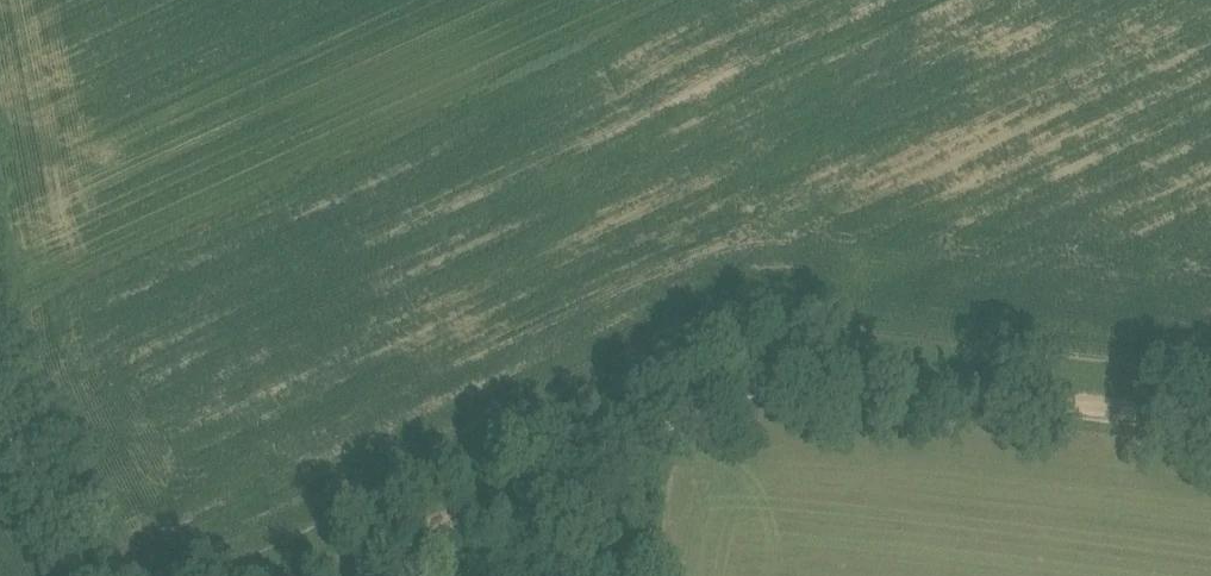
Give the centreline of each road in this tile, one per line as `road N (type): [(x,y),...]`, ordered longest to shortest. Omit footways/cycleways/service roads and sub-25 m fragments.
road 1 (track): [(1210,417),(838,373),(766,377),(697,397),(292,575)]
road 2 (track): [(84,575),(0,368)]

